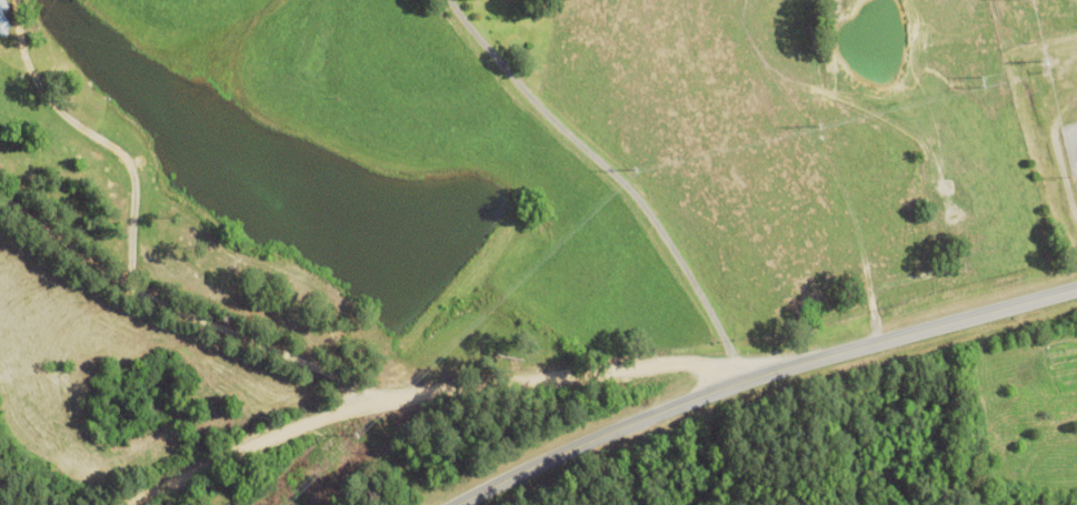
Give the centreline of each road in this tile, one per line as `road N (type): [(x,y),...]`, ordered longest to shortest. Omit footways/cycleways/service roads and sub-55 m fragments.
road 1 (secondary): [(1076,287),(745,378),(454,504)]
road 2 (residential): [(119,504),(360,405),(666,363),(712,364),(745,378)]

